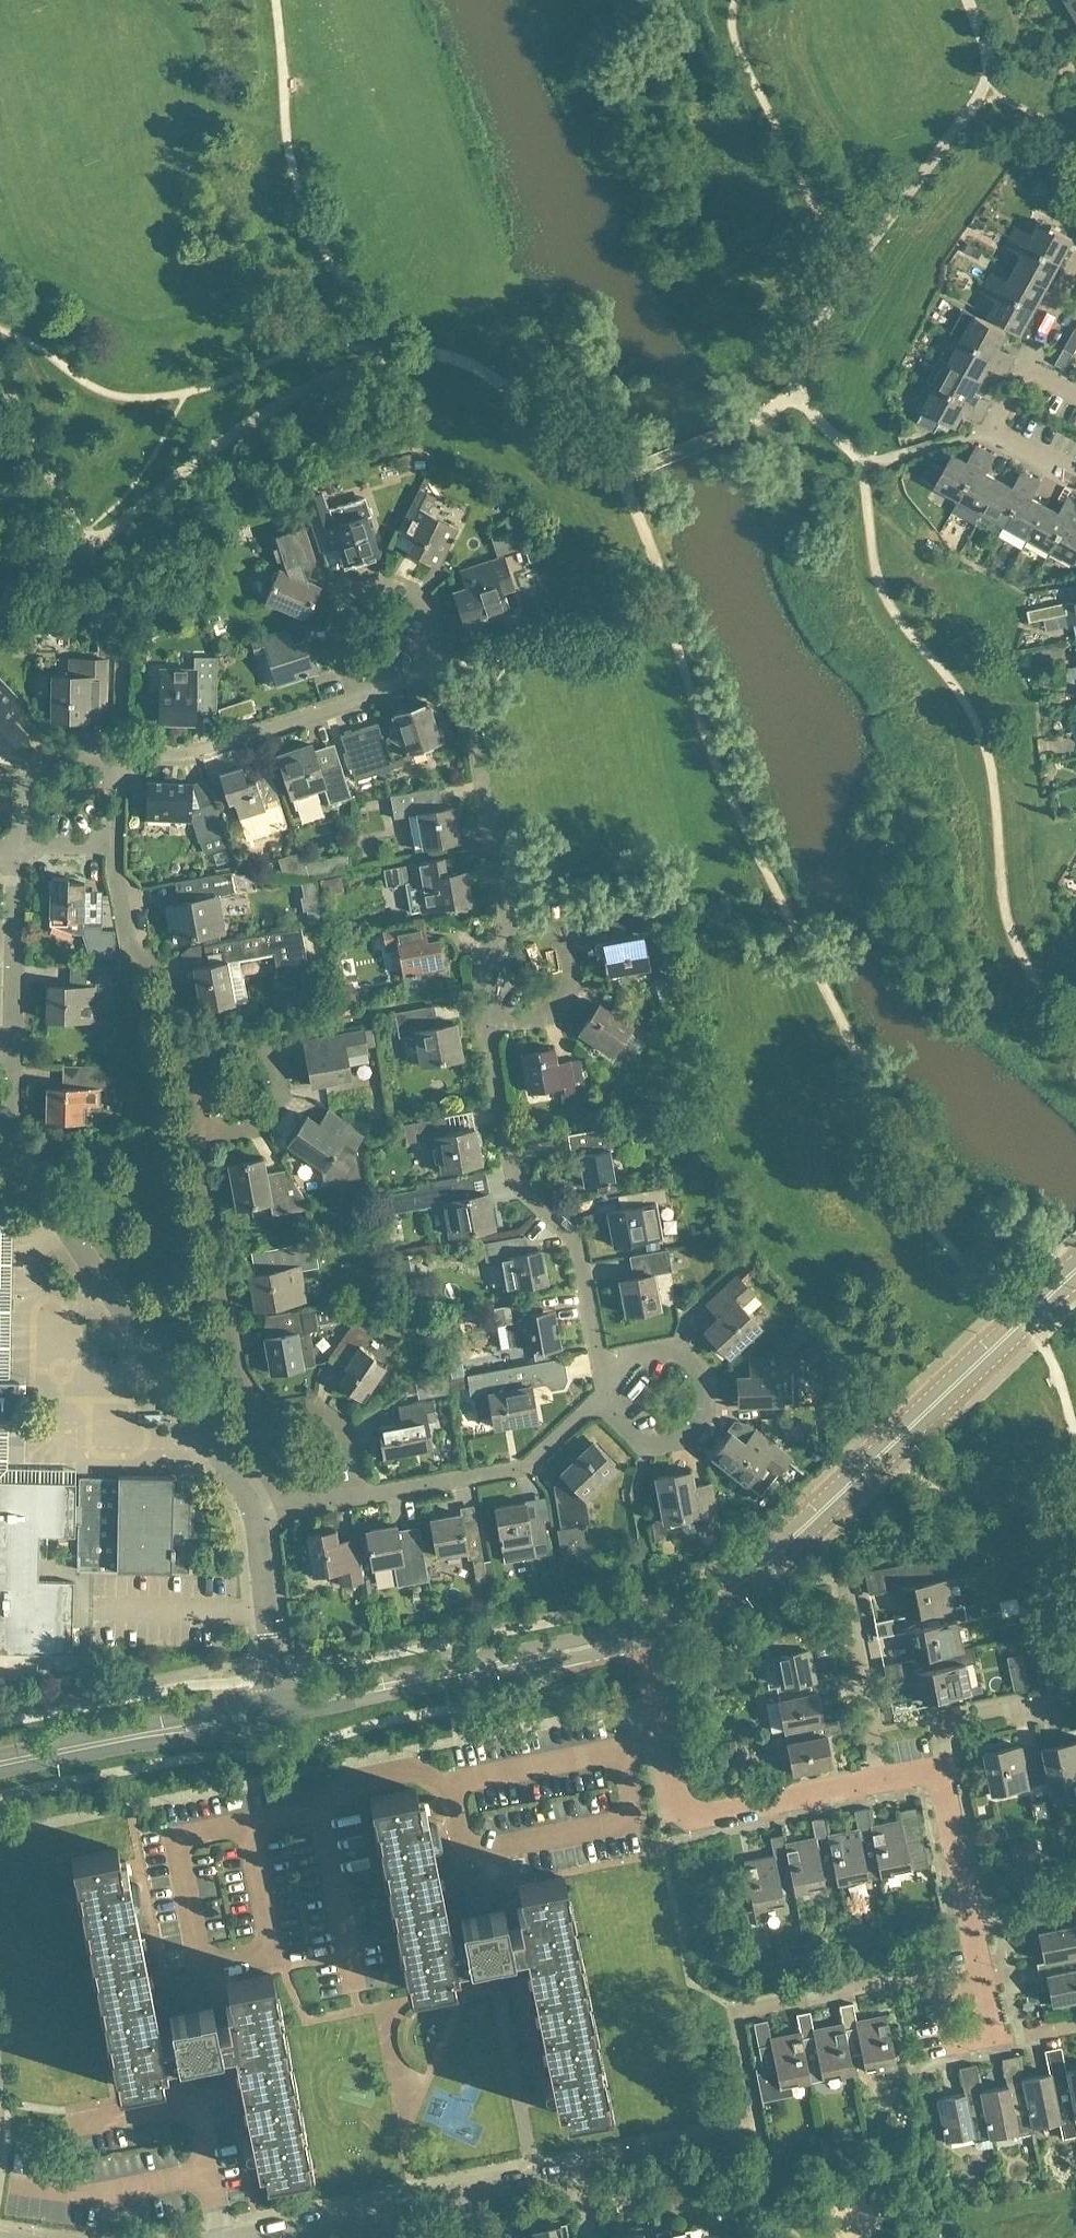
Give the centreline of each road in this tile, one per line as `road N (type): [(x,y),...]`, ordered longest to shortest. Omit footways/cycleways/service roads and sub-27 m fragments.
road 1 (residential): [(249,1503),(26,1165),(11,1066),(16,860)]
road 2 (tertiary): [(1075,1251),(784,1526),(716,1581),(640,1623)]
road 3 (tertiary): [(644,1643),(727,1597),(797,1541),(1075,1274)]
road 4 (residential): [(600,1362),(575,1238),(514,1181),(489,1037),(500,1010)]
road 5 (residential): [(644,1643),(674,1796),(685,1808),(702,1815),(881,1780)]
road 6 (tertiary): [(283,1721),(644,1643)]
road 7 (tertiary): [(640,1623),(280,1702)]
road 8 (residential): [(262,2237),(576,2176)]
road 9 (residential): [(600,1362),(674,1351),(703,1378),(706,1413),(686,1440),(650,1446),(632,1437),(606,1395)]
road 10 (residential): [(267,1413),(239,1374),(196,1137)]
road 11 (tertiary): [(0,1773),(283,1721)]
road 12 (tertiary): [(280,1702),(0,1756)]
road 13 (residential): [(355,1498),(525,1469),(606,1395)]
road 14 (residential): [(881,1780),(940,1769),(980,1983)]
road 15 (residential): [(509,934),(471,722),(438,673)]
road 16 (residential): [(357,700),(339,622),(349,601),(370,588),(410,592),(426,609),(438,673)]
road 17 (residential): [(116,754),(187,757),(357,700)]
road 18 (residential): [(196,1137),(259,1124),(277,1095),(276,1075),(254,1043),(227,1039),(180,1047)]
road 19 (residential): [(180,1047),(168,982),(129,944),(114,846)]
road 20 (residential): [(729,2013),(891,1978),(930,1992)]
road 21 (residential): [(280,1702),(249,1503)]
road 22 (residential): [(881,1780),(843,1597)]
road 23 (residential): [(1075,476),(988,429),(1028,364)]
road 24 (residential): [(500,1010),(542,1015),(555,1006),(569,975),(545,936),(509,934)]
road 25 (residential): [(116,754),(54,753),(37,762),(22,786),(23,845)]
road 26 (residential): [(355,1498),(342,1431),(330,1417),(267,1413)]

